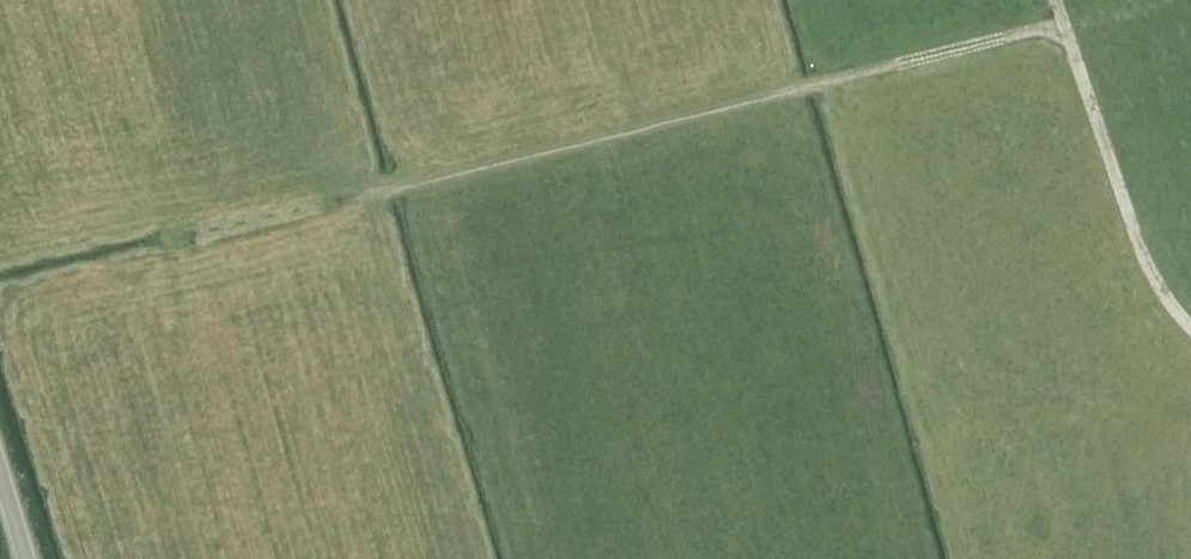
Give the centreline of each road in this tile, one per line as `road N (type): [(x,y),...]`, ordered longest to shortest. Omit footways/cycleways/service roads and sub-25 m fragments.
road 1 (track): [(1058,0),(1066,23),(404,193)]
road 2 (track): [(1066,23),(1144,252),(1190,323)]

